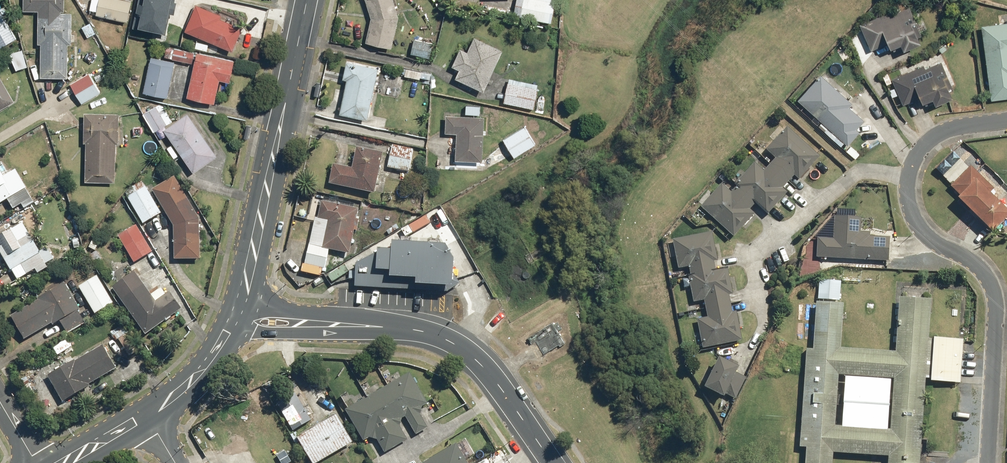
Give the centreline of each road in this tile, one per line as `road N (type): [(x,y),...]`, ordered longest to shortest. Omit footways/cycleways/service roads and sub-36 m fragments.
road 1 (residential): [(989,462),(993,288),(970,257),(920,224),(909,178)]
road 2 (tertiary): [(309,0),(245,298)]
road 3 (residential): [(747,356),(761,326),(756,256),(854,174),(909,178)]
road 4 (unclassified): [(552,462),(481,363),(461,347),(411,330)]
road 5 (unclassified): [(411,330),(231,334)]
road 6 (unclassified): [(245,298),(411,330)]
road 7 (residential): [(909,178),(923,146),(944,131),(1006,121)]

